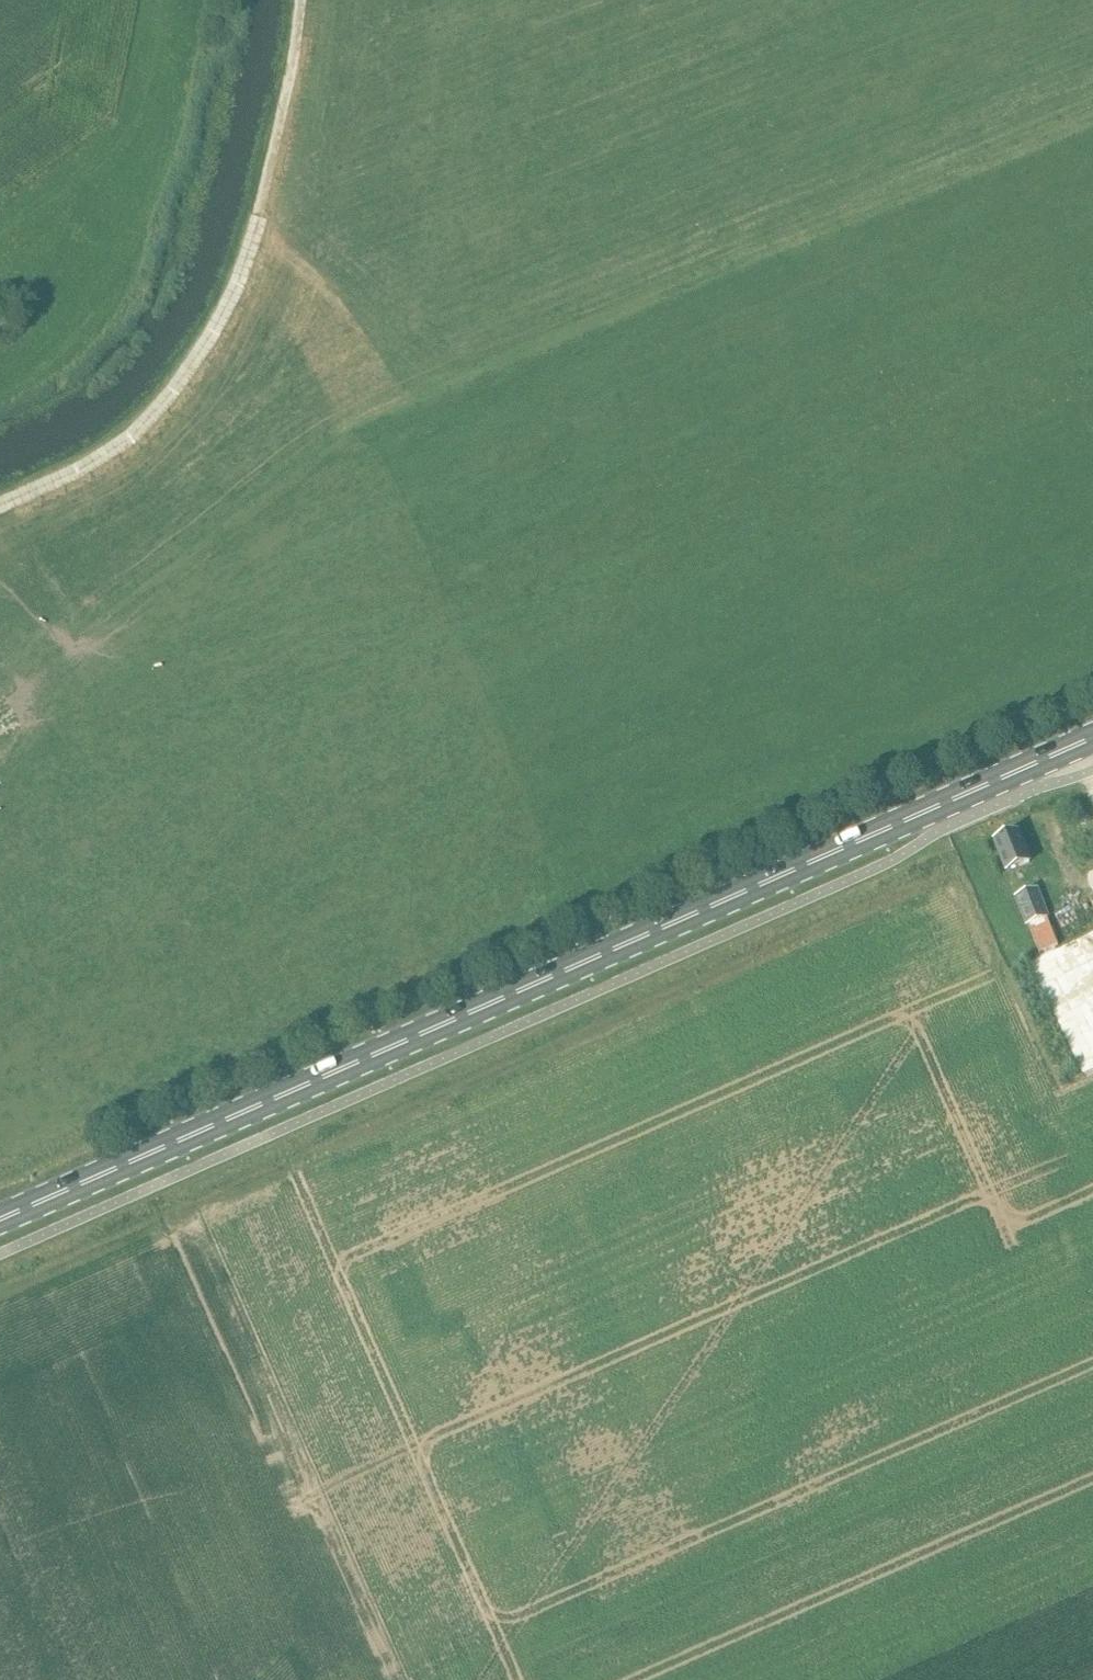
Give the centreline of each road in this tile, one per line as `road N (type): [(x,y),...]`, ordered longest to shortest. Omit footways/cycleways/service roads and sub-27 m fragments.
road 1 (primary): [(0,1223),(1092,736)]

